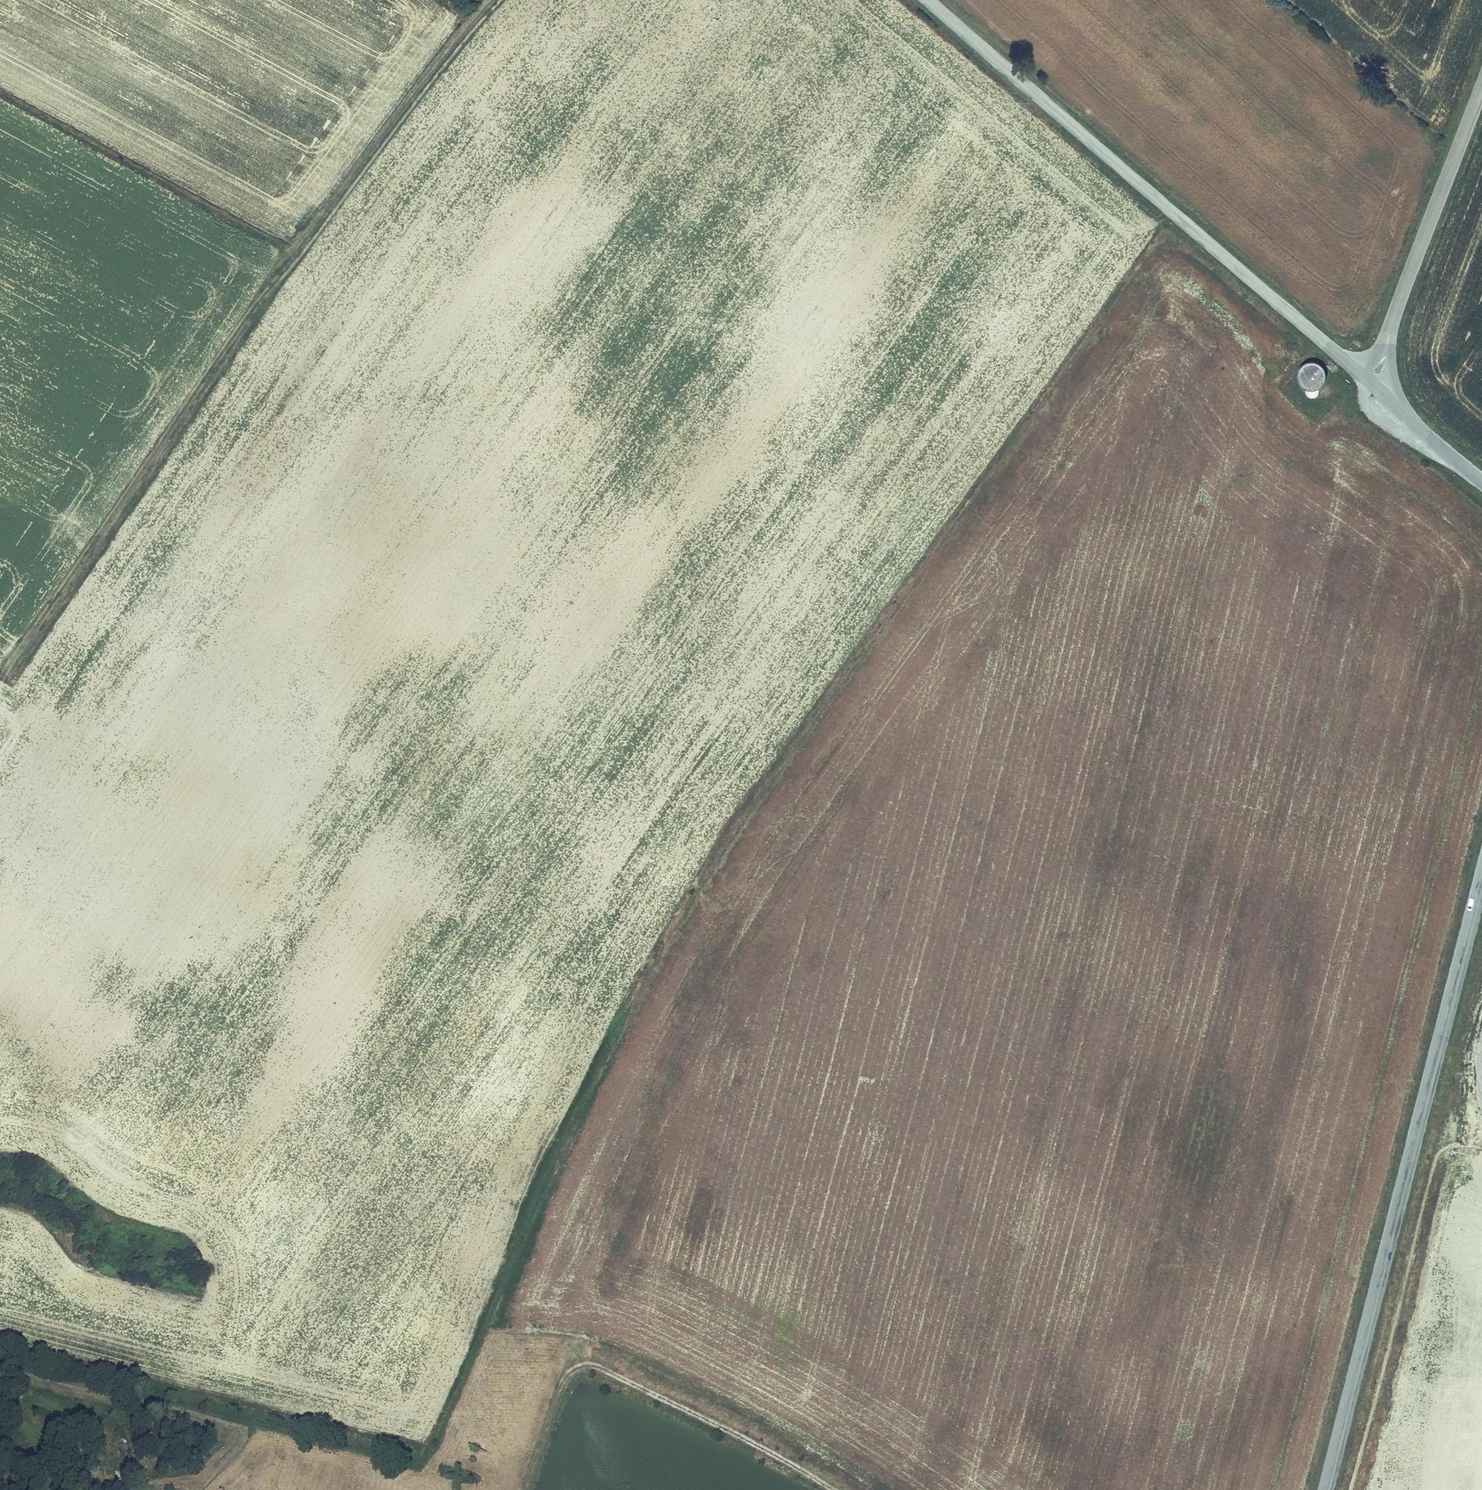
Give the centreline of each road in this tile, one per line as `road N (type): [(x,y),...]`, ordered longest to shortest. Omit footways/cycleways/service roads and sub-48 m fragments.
road 1 (tertiary): [(1325,1489),(1481,874)]
road 2 (tertiary): [(1368,382),(927,0)]
road 3 (tertiary): [(1368,382),(1481,81)]
road 4 (tertiary): [(1481,483),(1368,382)]

